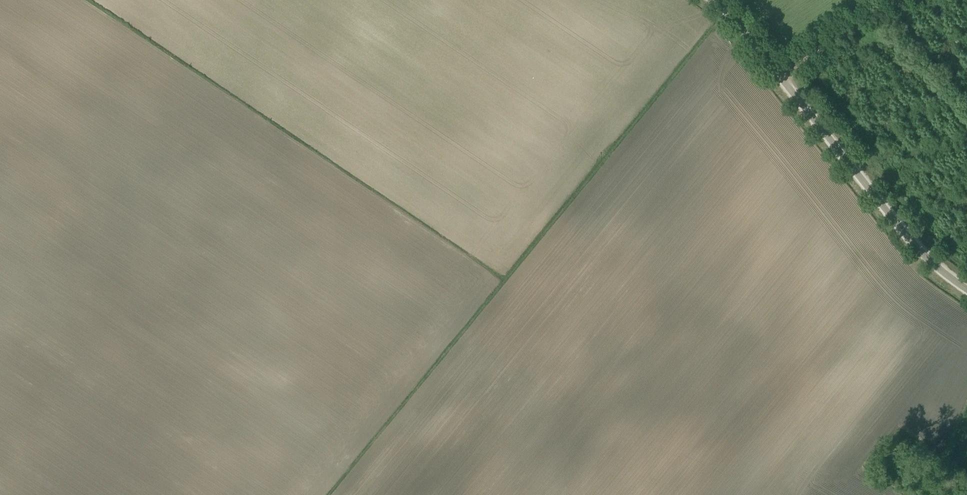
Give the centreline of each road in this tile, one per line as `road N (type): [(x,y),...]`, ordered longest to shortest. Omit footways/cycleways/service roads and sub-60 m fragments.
road 1 (unclassified): [(966,289),(919,248),(717,0)]
road 2 (track): [(782,79),(891,0)]

